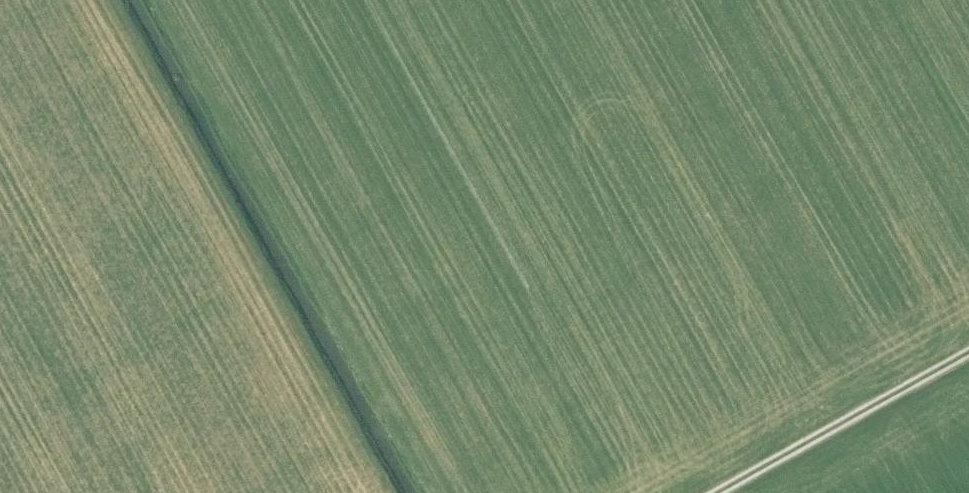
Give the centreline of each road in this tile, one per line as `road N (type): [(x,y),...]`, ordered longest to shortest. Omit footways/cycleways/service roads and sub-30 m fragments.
road 1 (track): [(718,492),(968,352)]

